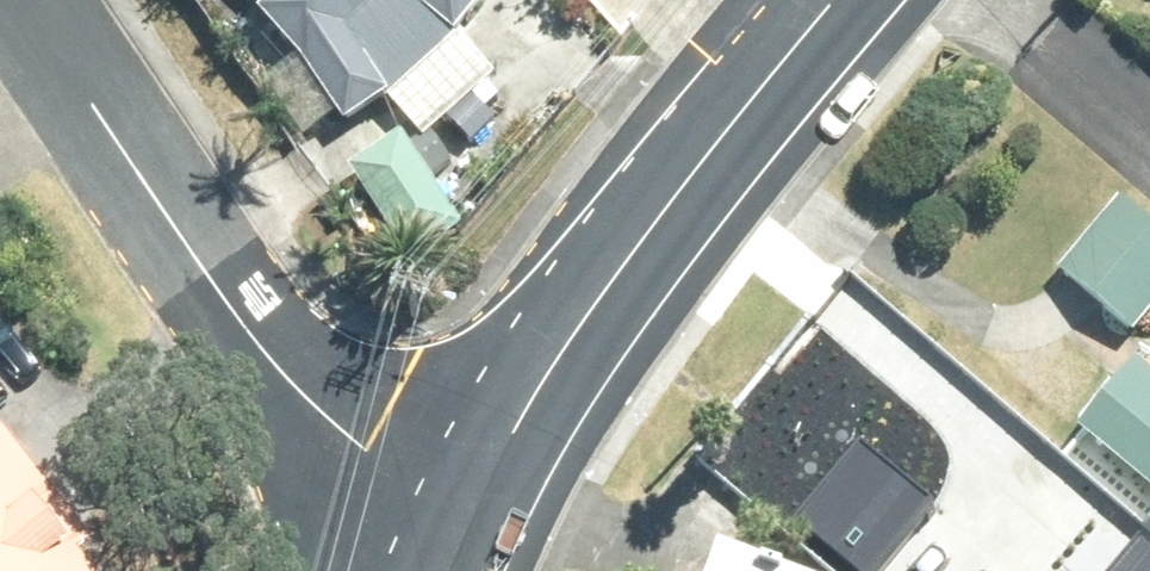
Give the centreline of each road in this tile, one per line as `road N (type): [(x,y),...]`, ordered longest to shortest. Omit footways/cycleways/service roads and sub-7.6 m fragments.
road 1 (residential): [(31,0),(301,398),(366,451),(461,499)]
road 2 (primary): [(461,499),(576,319),(836,0)]

